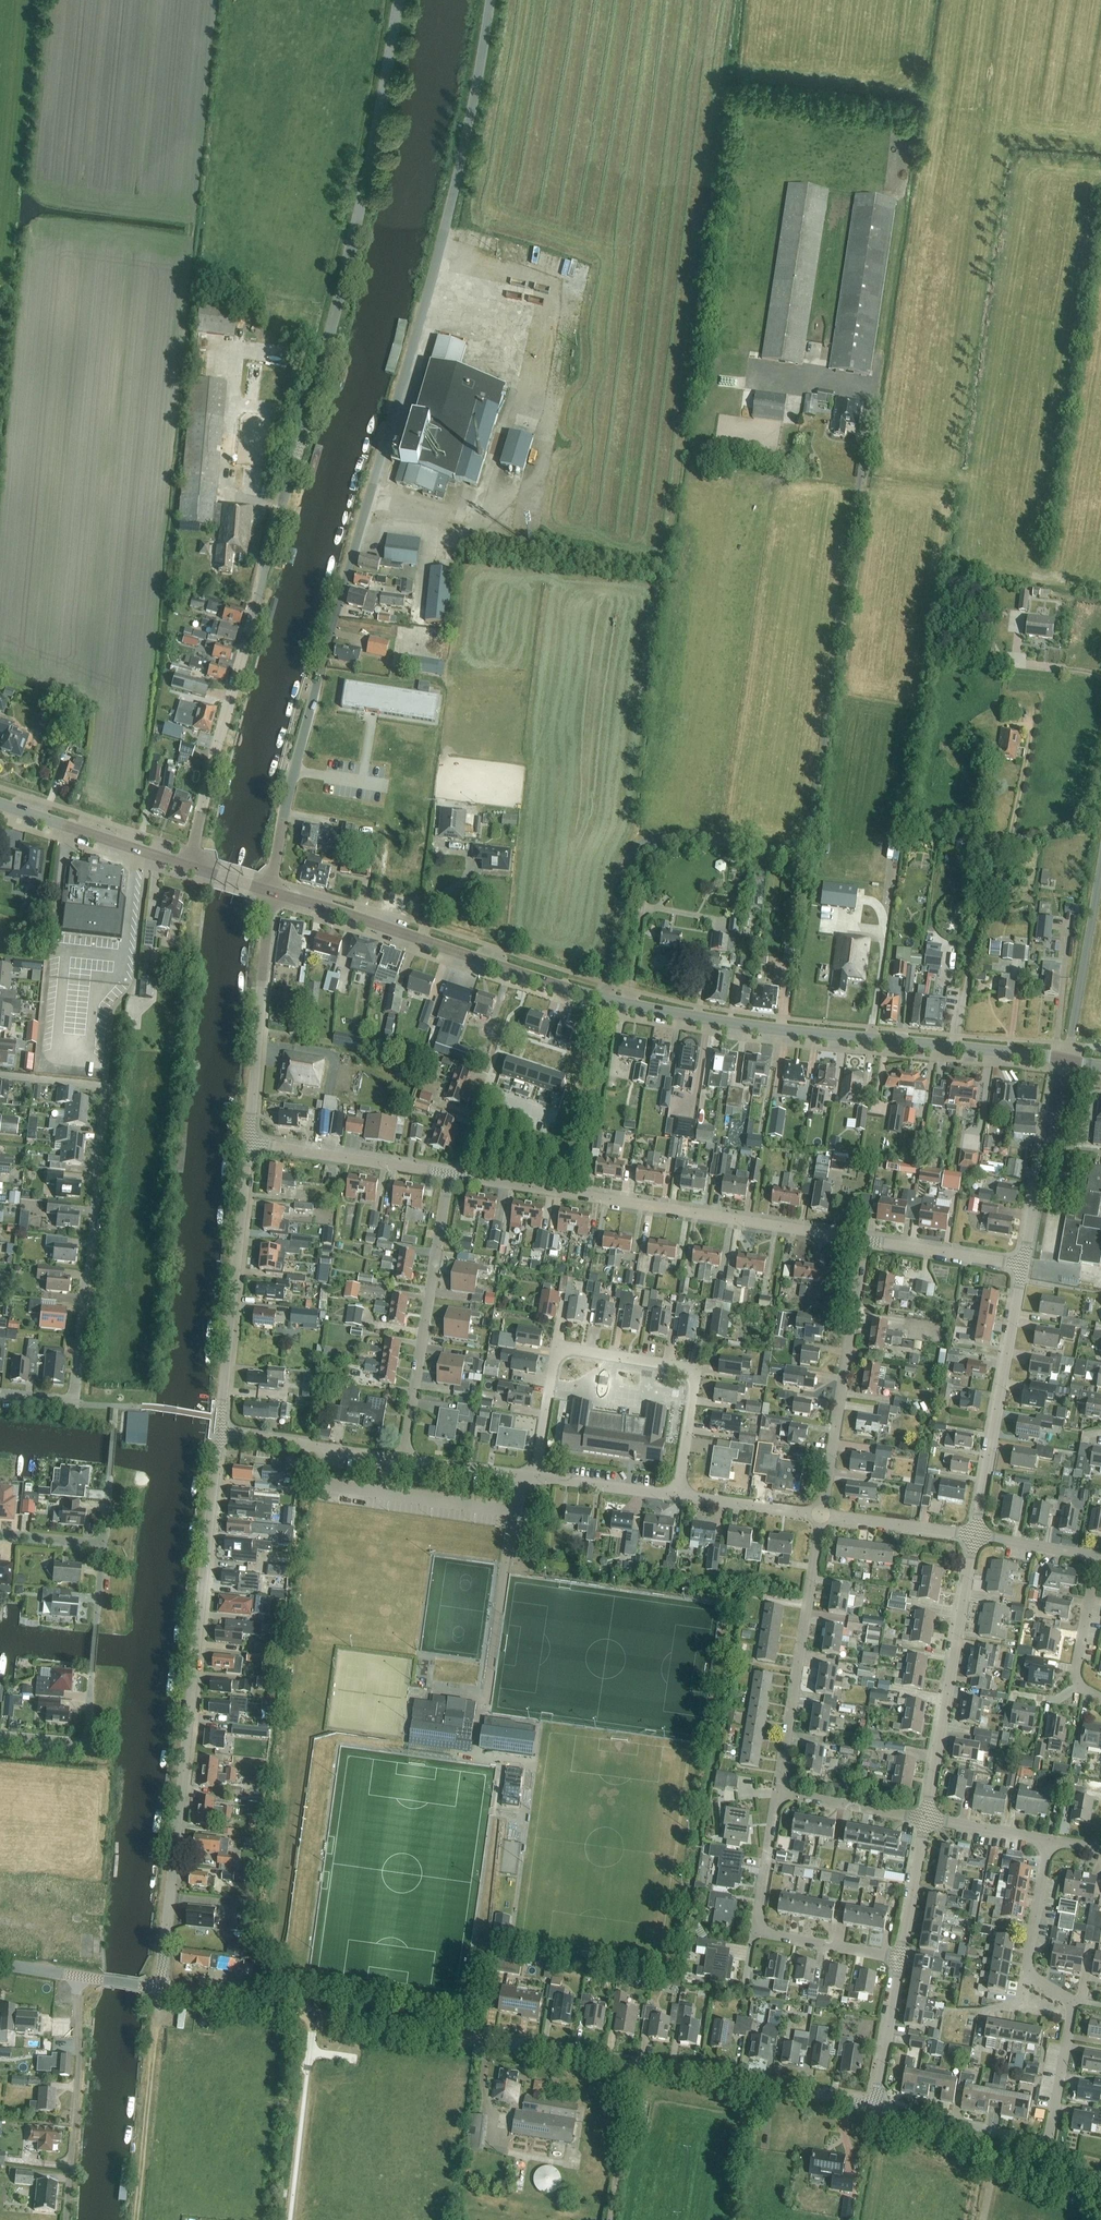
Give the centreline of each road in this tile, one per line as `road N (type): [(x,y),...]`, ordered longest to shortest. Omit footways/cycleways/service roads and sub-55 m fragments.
road 1 (unclassified): [(270,891),(285,806),(462,161),(491,0)]
road 2 (tertiary): [(187,865),(351,249),(398,0)]
road 3 (unclassified): [(608,1000),(633,855),(653,841),(688,836),(790,854),(806,845),(862,492)]
road 4 (unclassified): [(875,2105),(313,2014)]
road 5 (tertiary): [(159,1989),(222,1433)]
road 6 (residential): [(0,1396),(77,1400),(107,1086),(0,1073)]
road 7 (tertiary): [(1063,1059),(761,1028),(608,1000)]
road 8 (residential): [(861,1240),(451,1173)]
road 9 (residential): [(536,1478),(560,1347),(697,1368),(678,1497)]
road 10 (tertiary): [(608,1000),(270,891)]
road 11 (track): [(955,1047),(976,918),(1012,836),(1032,728)]
road 12 (residential): [(405,1460),(451,1173)]
road 13 (tertiary): [(222,1433),(248,1144)]
road 14 (residential): [(925,1819),(977,1540)]
road 15 (residential): [(777,1794),(822,1516)]
road 16 (residential): [(822,1516),(861,1240)]
road 17 (residential): [(977,1540),(1021,1268)]
road 18 (tertiary): [(248,1144),(270,891)]
road 19 (unclassified): [(1100,2207),(875,2105)]
road 20 (residential): [(63,2219),(80,1978)]
road 21 (residential): [(495,1707),(536,1478)]
road 22 (unclassified): [(1063,1059),(1100,836)]
road 23 (residential): [(313,2014),(289,2219)]
road 24 (residential): [(451,1173),(248,1144)]
road 25 (residential): [(1021,1268),(1061,1071)]
road 26 (tertiary): [(187,865),(0,800)]
road 27 (residential): [(405,1460),(222,1433)]
road 28 (residential): [(1072,2000),(1029,1975),(1052,1843)]
road 29 (residential): [(1021,1268),(861,1240)]
road 30 (residential): [(977,1540),(822,1516)]
road 31 (unclassified): [(313,2014),(159,1989)]
road 32 (residential): [(451,1173),(485,1093),(548,1116)]
road 33 (residential): [(0,1741),(84,1749),(91,1680)]
road 34 (residential): [(1100,1699),(1076,1676),(1099,1559)]
road 35 (residential): [(925,1819),(777,1794)]
road 36 (residential): [(875,2105),(900,1958)]
road 37 (residential): [(900,1958),(754,1934)]
road 38 (residential): [(822,1516),(678,1497)]
road 39 (residential): [(1049,2143),(1072,2000)]
road 40 (residential): [(678,1497),(536,1478)]
road 41 (residential): [(754,1934),(777,1794)]
road 42 (residential): [(900,1958),(925,1819)]
road 43 (residential): [(536,1478),(405,1460)]
road 44 (residential): [(1052,1843),(925,1819)]
road 45 (residential): [(924,2115),(1049,2143)]
road 46 (residential): [(1099,1559),(977,1540)]

